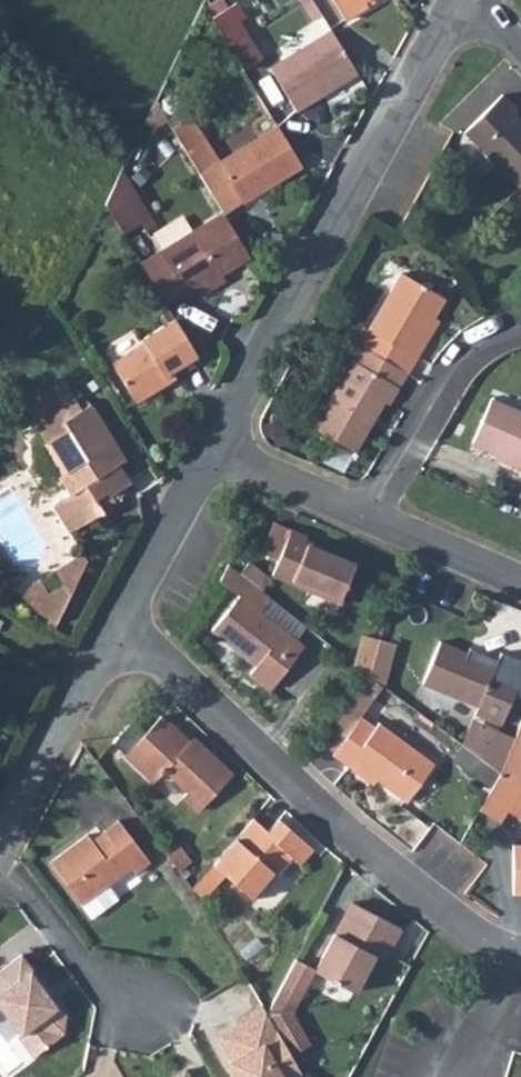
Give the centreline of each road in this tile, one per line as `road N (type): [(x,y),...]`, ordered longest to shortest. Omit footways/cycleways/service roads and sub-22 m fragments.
road 1 (residential): [(520,952),(484,939),(433,904),(114,623)]
road 2 (residential): [(463,0),(215,446)]
road 3 (residential): [(372,516),(465,354),(520,325)]
road 4 (residential): [(114,623),(0,837)]
road 5 (residential): [(215,446),(114,623)]
road 6 (residential): [(215,446),(372,516)]
road 7 (residential): [(372,516),(520,580)]

